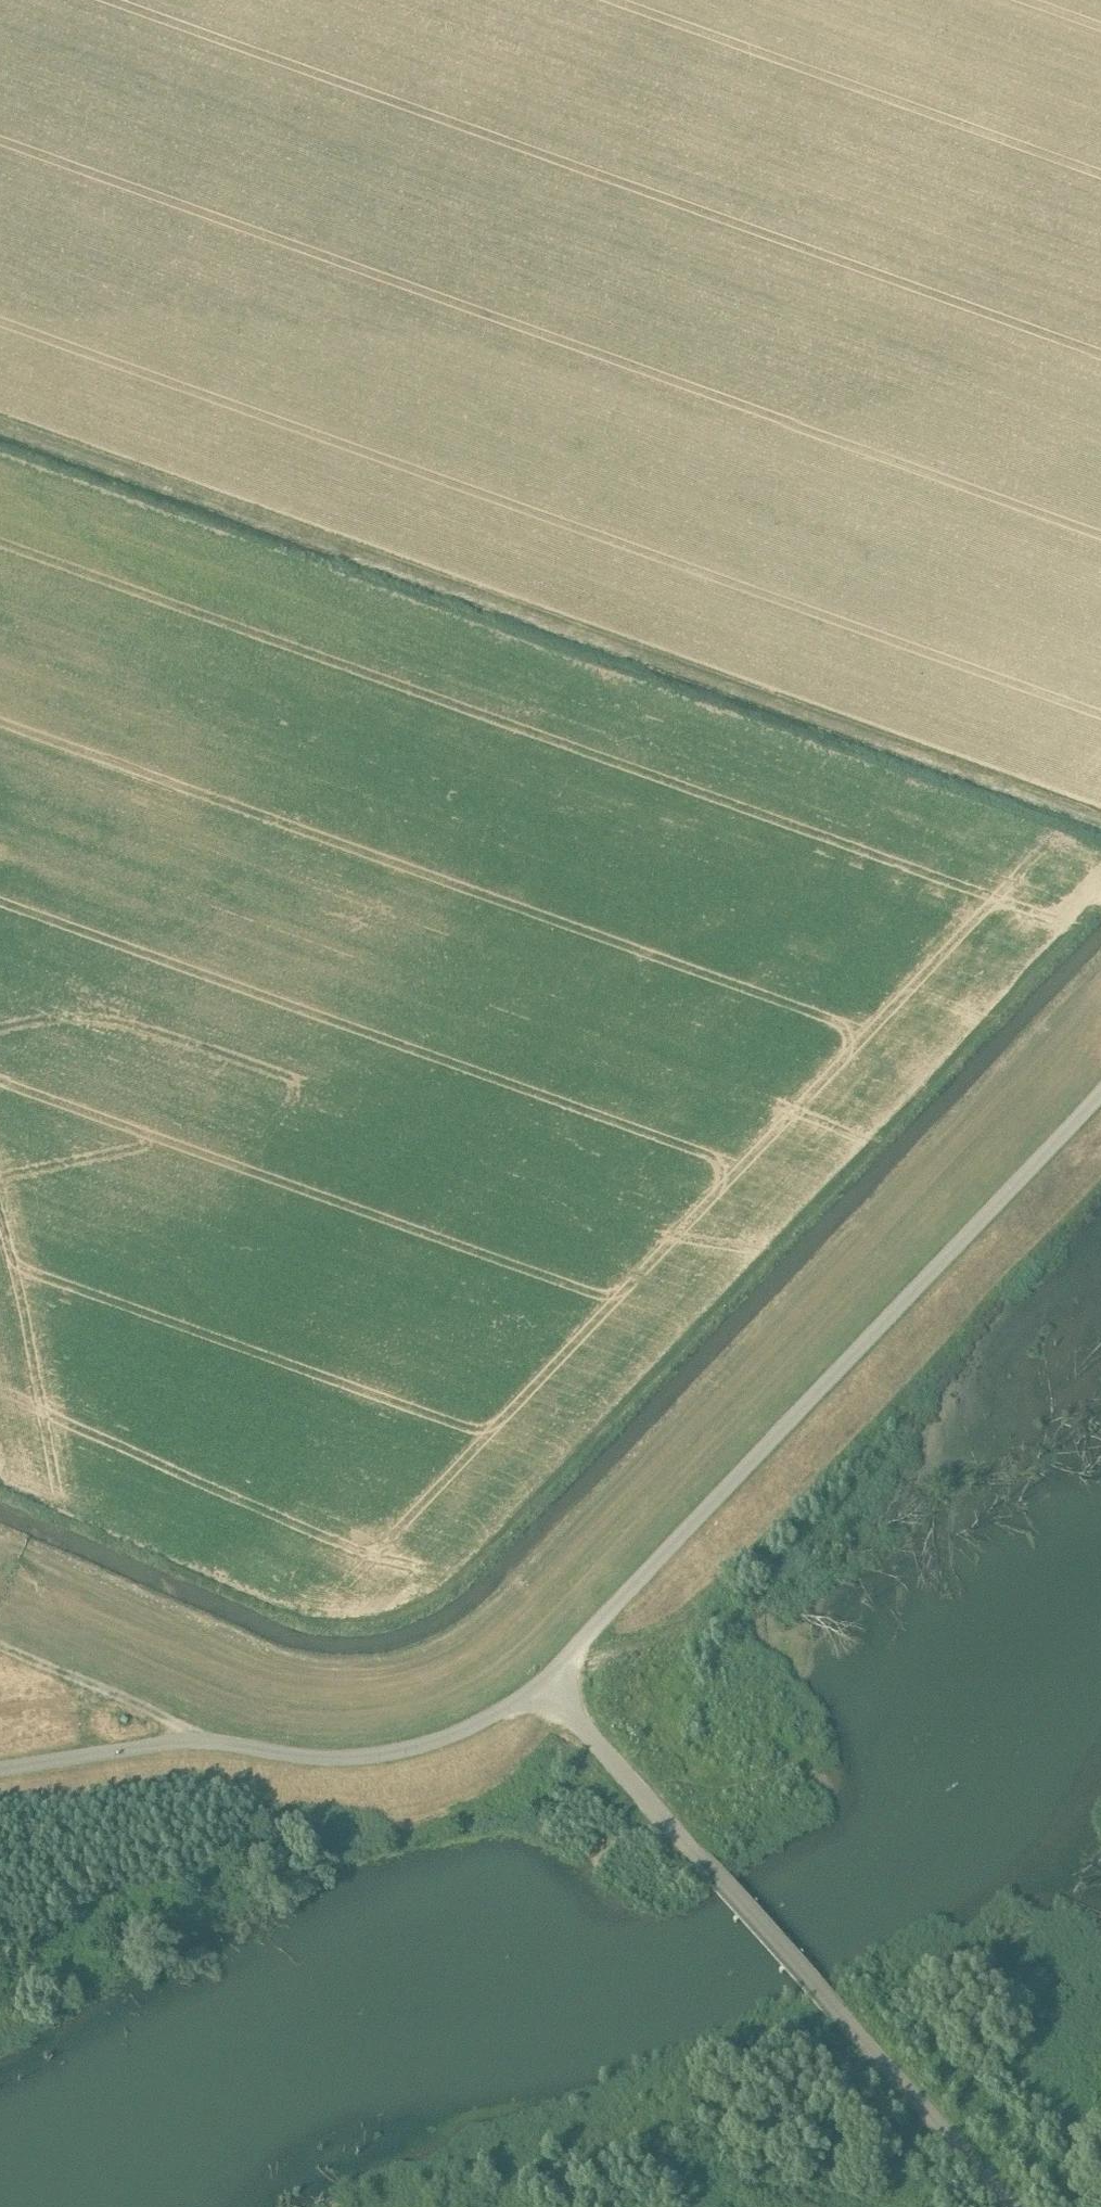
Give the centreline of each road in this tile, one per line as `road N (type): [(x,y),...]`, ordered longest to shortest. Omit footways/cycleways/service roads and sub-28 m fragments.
road 1 (unclassified): [(1100,1088),(546,1684)]
road 2 (unclassified): [(546,1684),(1016,2206)]
road 3 (unclassified): [(0,1765),(189,1732),(263,1756),(298,1758)]
road 4 (unclassified): [(546,1684),(431,1744),(298,1758)]
road 5 (track): [(0,1640),(189,1732)]

